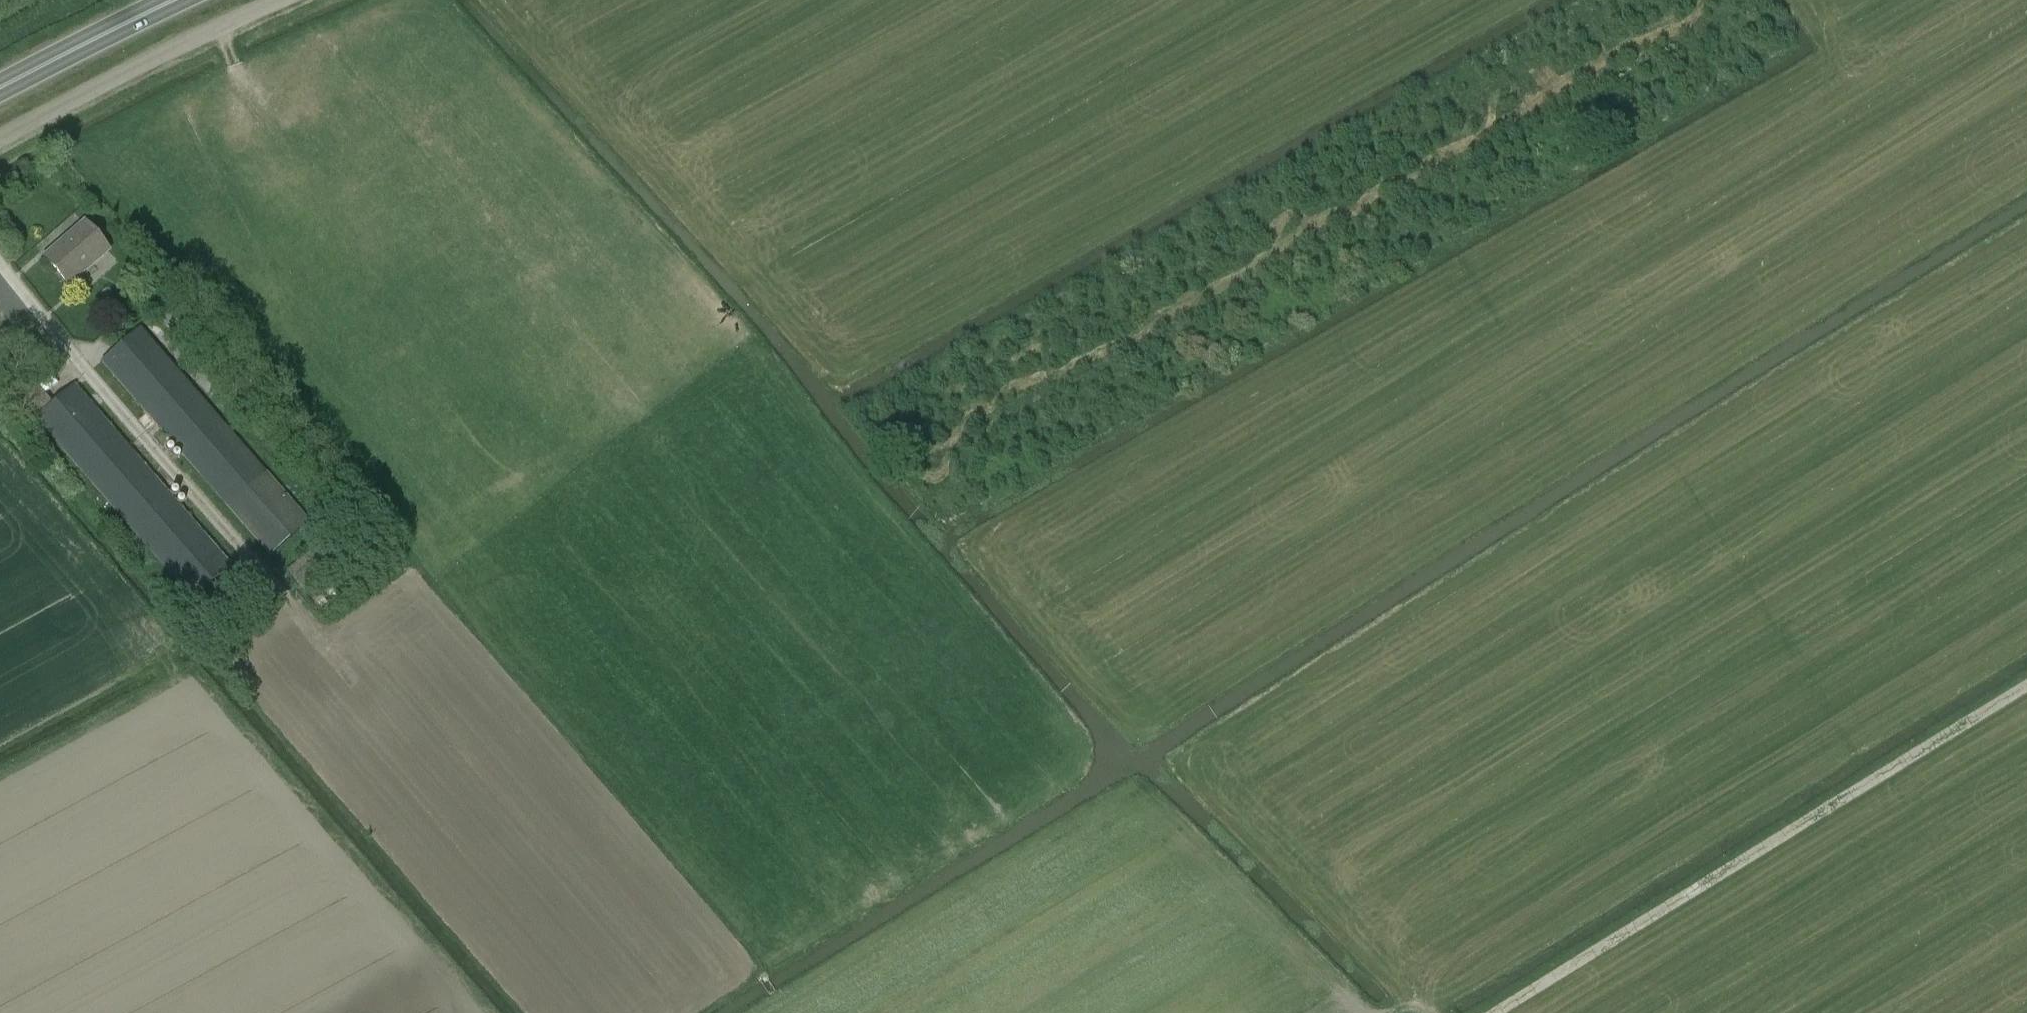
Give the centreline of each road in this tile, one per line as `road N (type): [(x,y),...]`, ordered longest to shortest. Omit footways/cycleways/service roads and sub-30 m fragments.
road 1 (unclassified): [(284,0),(0,140)]
road 2 (trunk): [(173,0),(0,84)]

